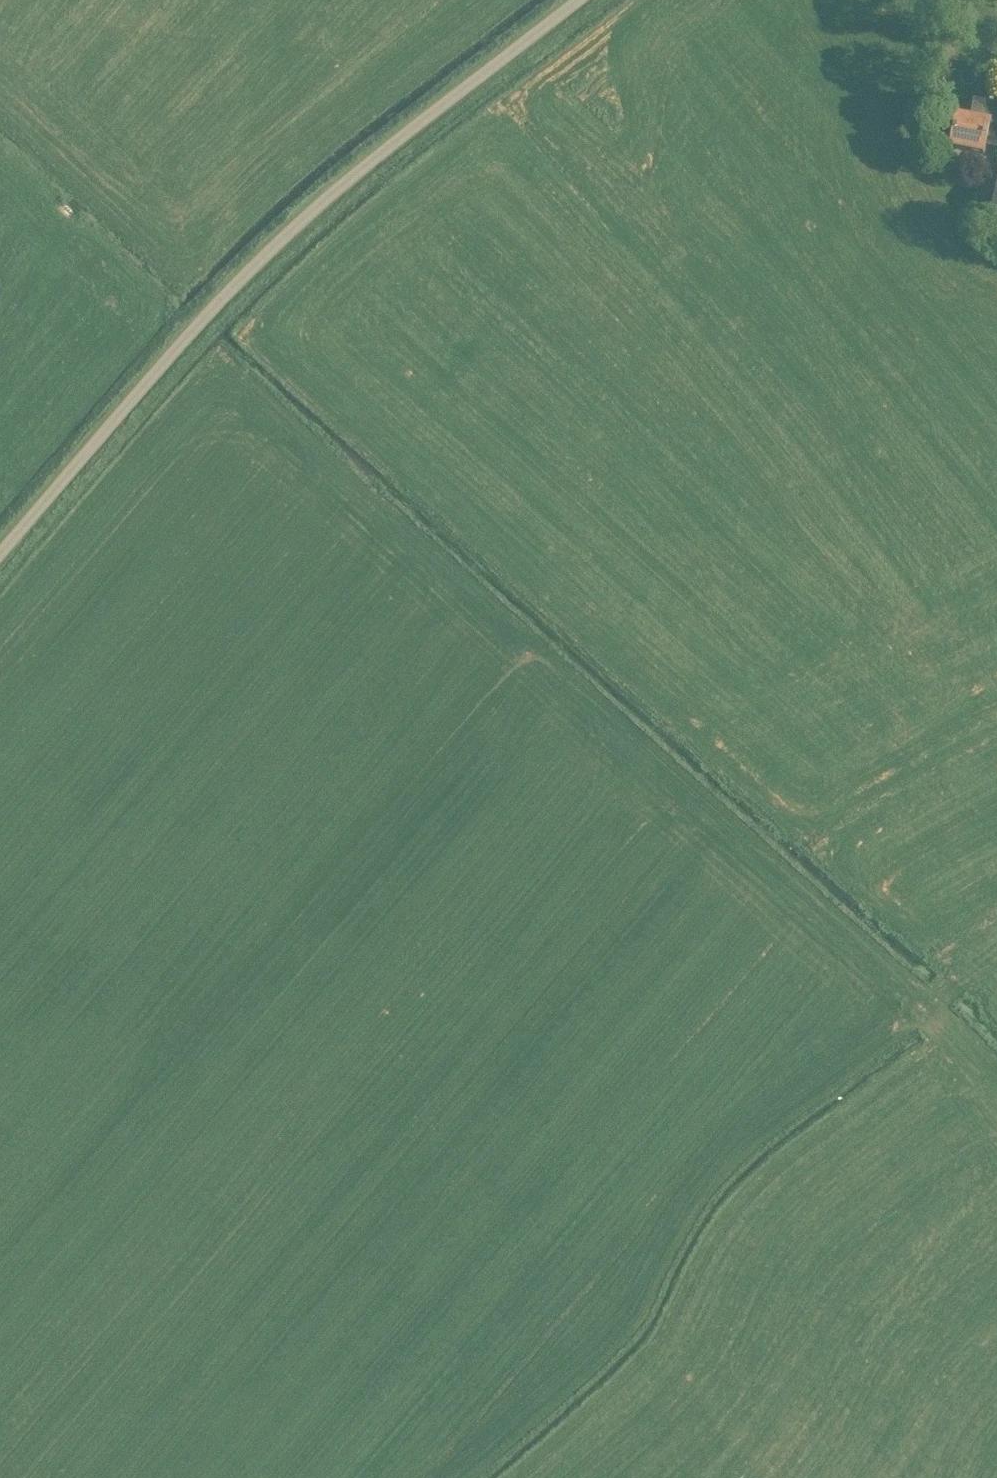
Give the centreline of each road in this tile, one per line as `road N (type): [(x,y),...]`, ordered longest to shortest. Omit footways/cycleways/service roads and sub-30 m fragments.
road 1 (unclassified): [(567,0),(281,230),(0,547)]

